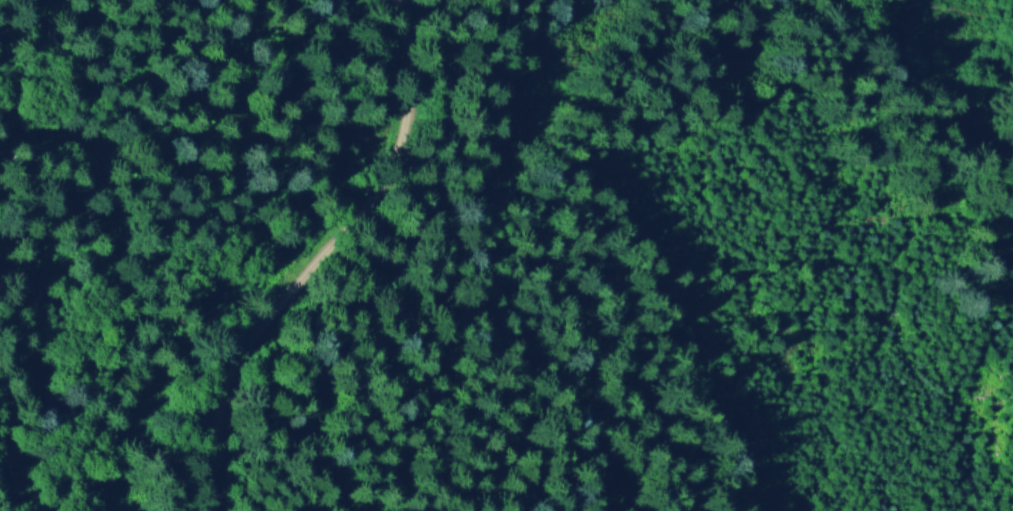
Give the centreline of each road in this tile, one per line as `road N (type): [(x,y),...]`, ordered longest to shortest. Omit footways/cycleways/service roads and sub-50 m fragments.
road 1 (track): [(229,510),(230,402),(267,326),(377,205),(410,143),(414,94),(398,0)]

